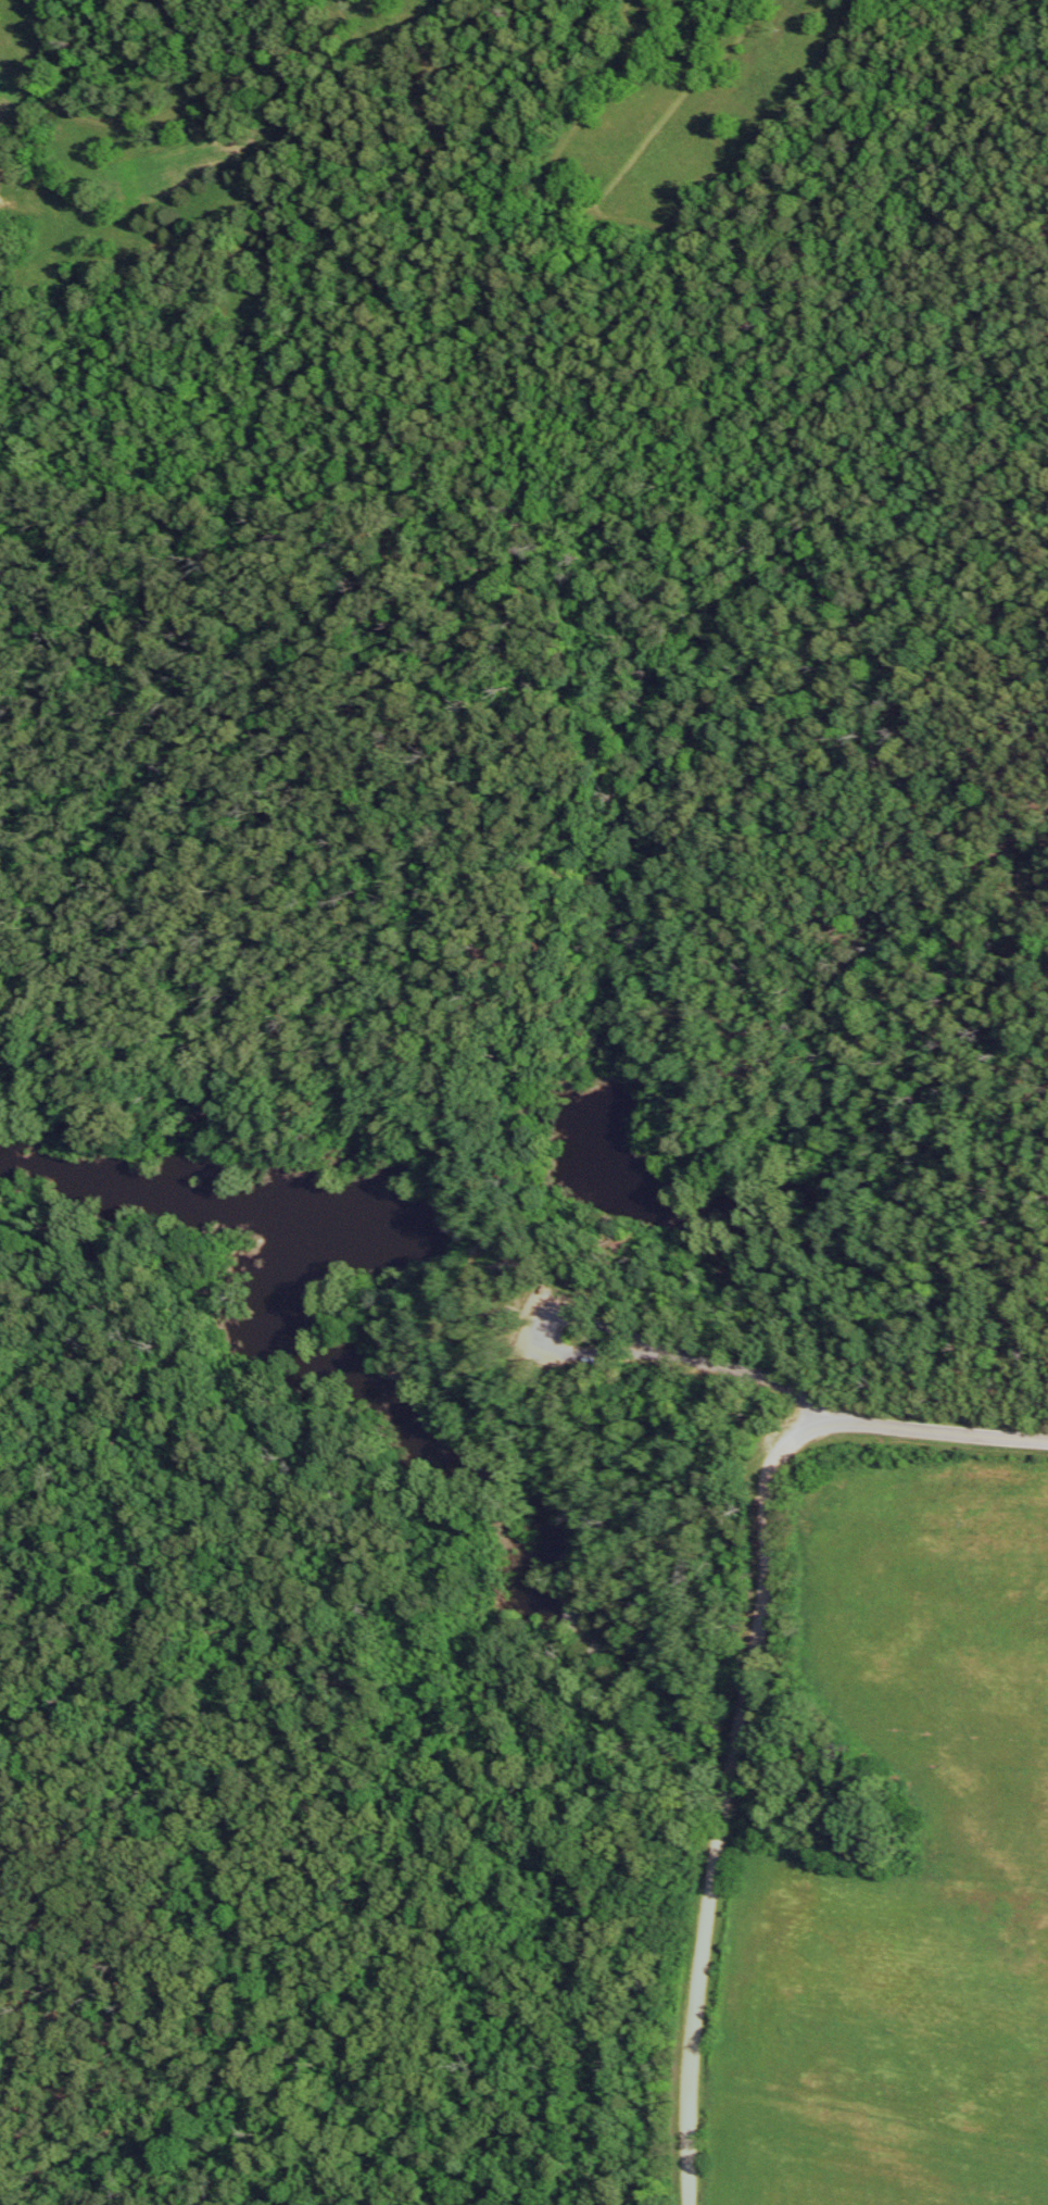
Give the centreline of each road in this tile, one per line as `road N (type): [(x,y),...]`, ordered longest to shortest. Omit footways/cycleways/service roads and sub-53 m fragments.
road 1 (residential): [(681,2204),(684,2058),(703,1877),(755,1615),(762,1493),(787,1440),(825,1425)]
road 2 (secondary): [(1047,1439),(825,1425)]

